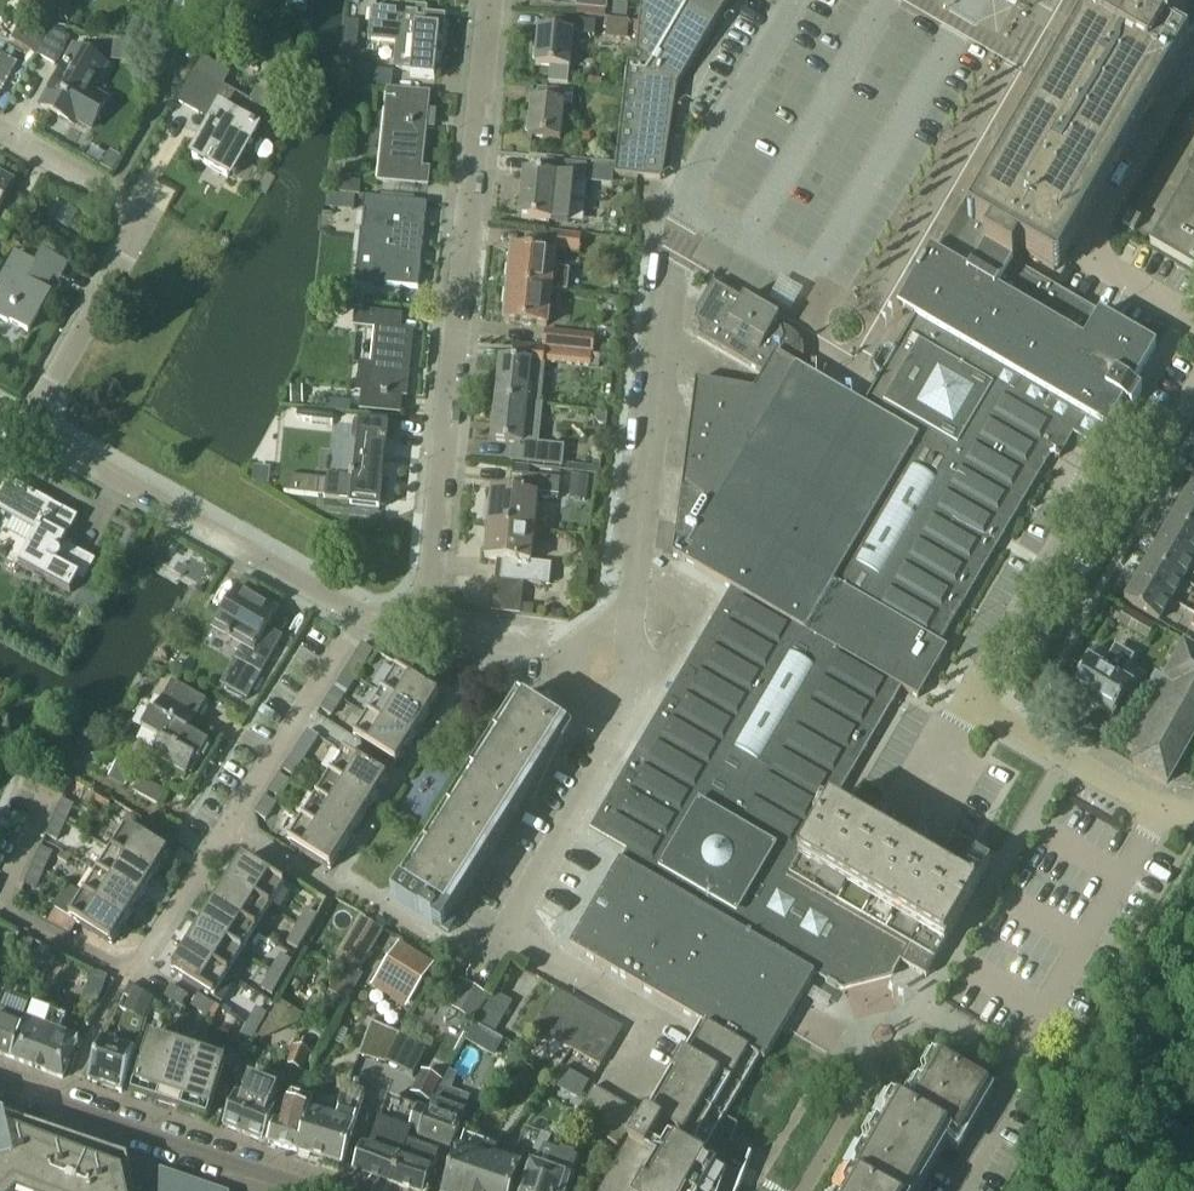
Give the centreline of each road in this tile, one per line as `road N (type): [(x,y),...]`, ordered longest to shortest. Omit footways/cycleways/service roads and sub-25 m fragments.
road 1 (residential): [(502,934),(612,747),(675,220),(797,0)]
road 2 (residential): [(50,803),(4,907),(132,973),(361,614)]
road 3 (residential): [(429,630),(490,0)]
road 4 (residential): [(958,1190),(1043,1011),(1162,810)]
road 5 (residential): [(23,428),(141,215),(0,134)]
road 6 (residential): [(968,701),(1076,509),(1133,494),(1193,396)]
road 7 (residential): [(361,614),(23,428)]
road 8 (residential): [(1193,63),(1080,257),(1193,323)]
road 9 (residential): [(311,1190),(0,1080)]
road 10 (residential): [(632,1087),(665,1031),(502,934)]
road 11 (residential): [(1162,810),(968,701)]
road 12 (residential): [(571,650),(429,630)]

